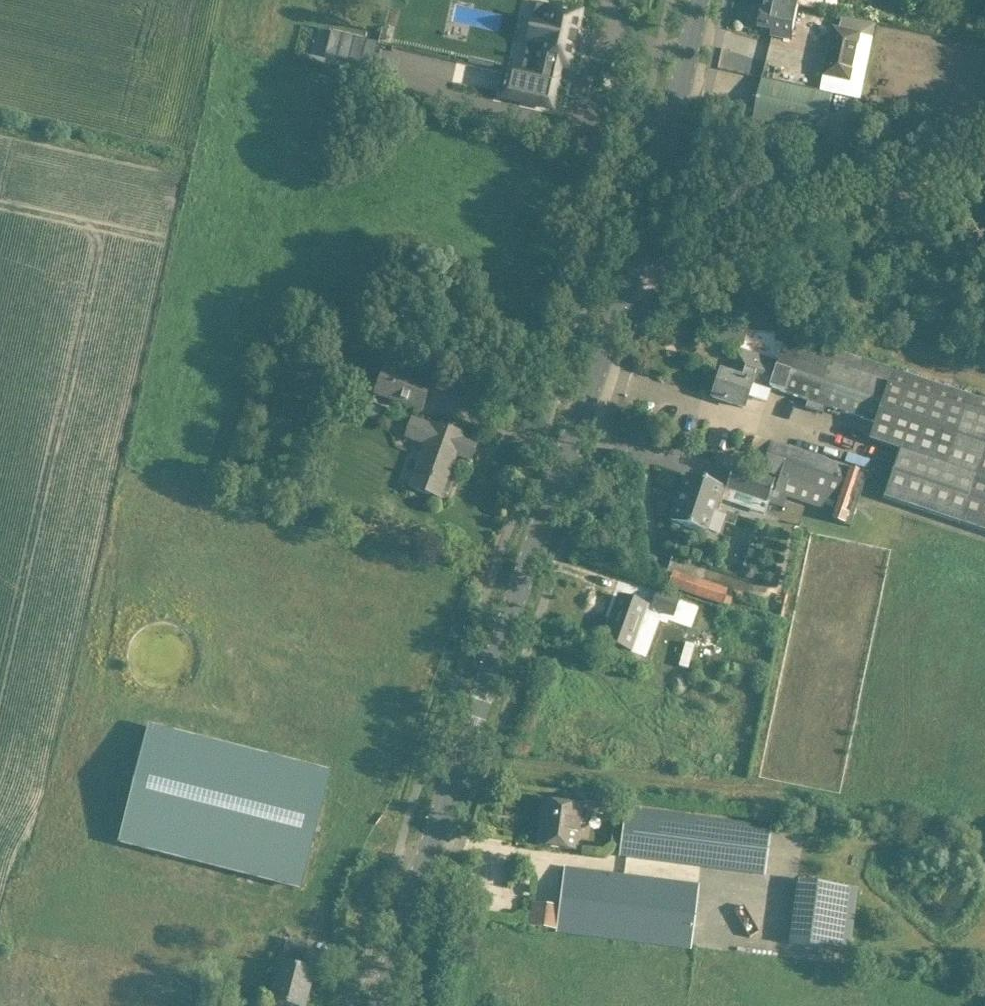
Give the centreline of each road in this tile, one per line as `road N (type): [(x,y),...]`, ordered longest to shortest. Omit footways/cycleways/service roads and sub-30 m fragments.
road 1 (secondary): [(380,1005),(619,300),(700,0)]
road 2 (track): [(984,168),(831,230),(653,286)]

